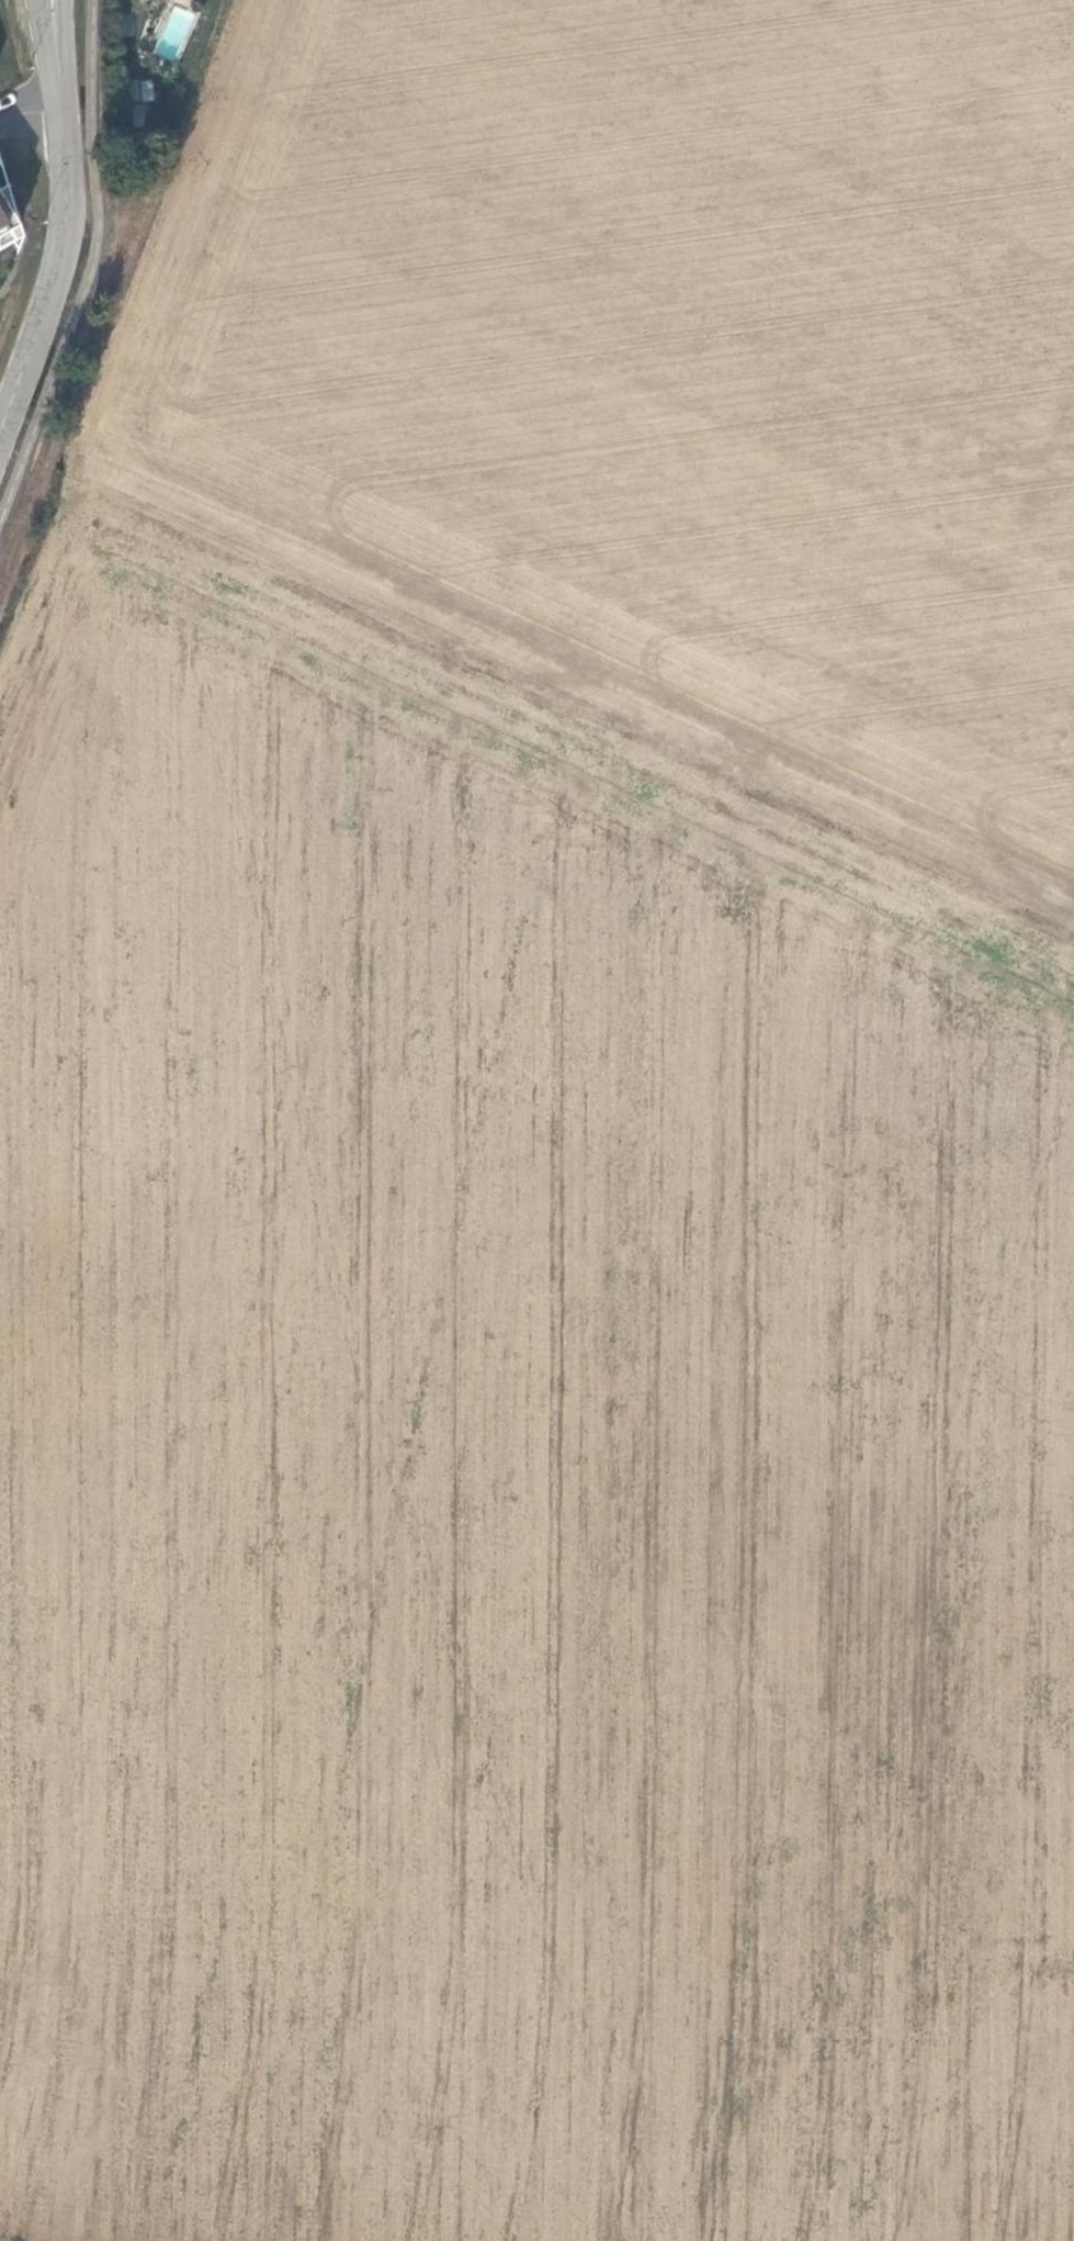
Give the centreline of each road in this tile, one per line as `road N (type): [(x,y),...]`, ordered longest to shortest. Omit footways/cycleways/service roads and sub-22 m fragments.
road 1 (tertiary): [(61,80),(71,212),(44,323),(0,443)]

